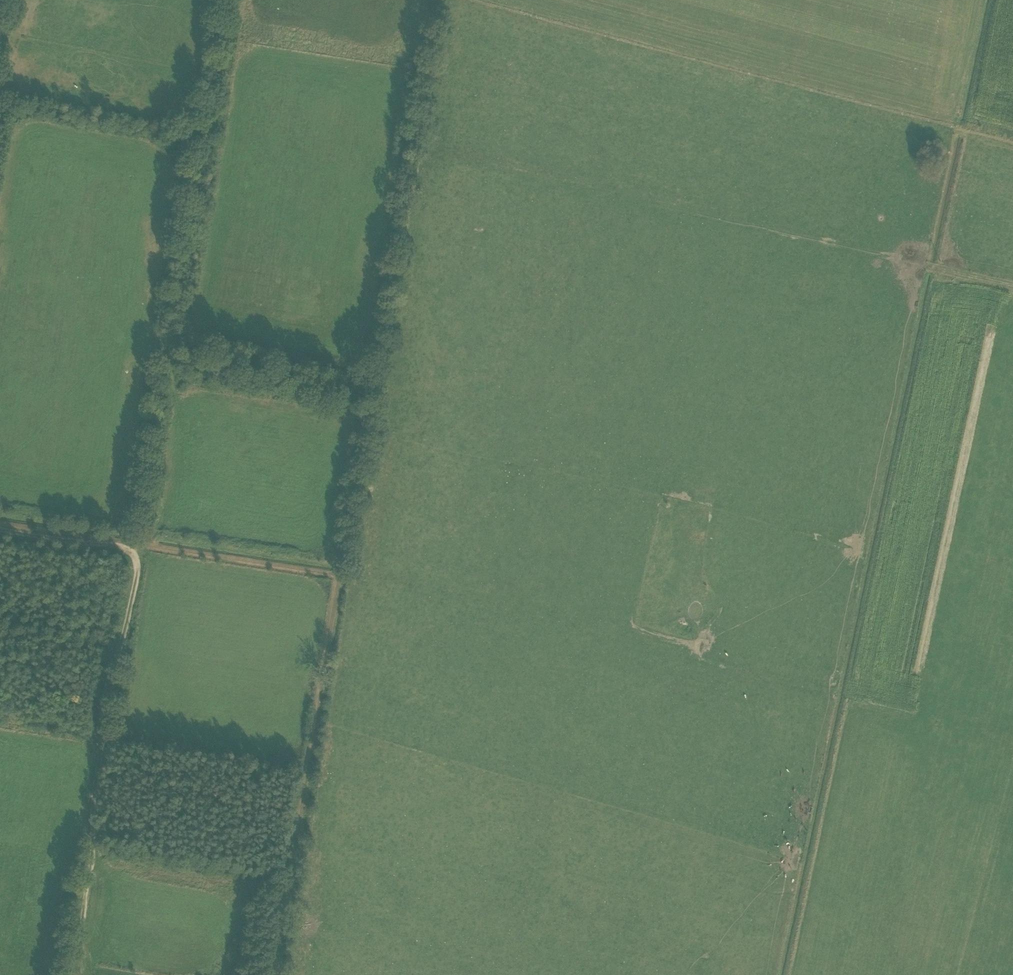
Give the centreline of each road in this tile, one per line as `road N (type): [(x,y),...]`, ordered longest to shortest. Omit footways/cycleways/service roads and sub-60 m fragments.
road 1 (track): [(139,550),(231,0)]
road 2 (track): [(70,974),(92,867),(109,688),(139,550)]
road 3 (track): [(332,577),(139,550)]
road 4 (track): [(139,550),(0,531)]

